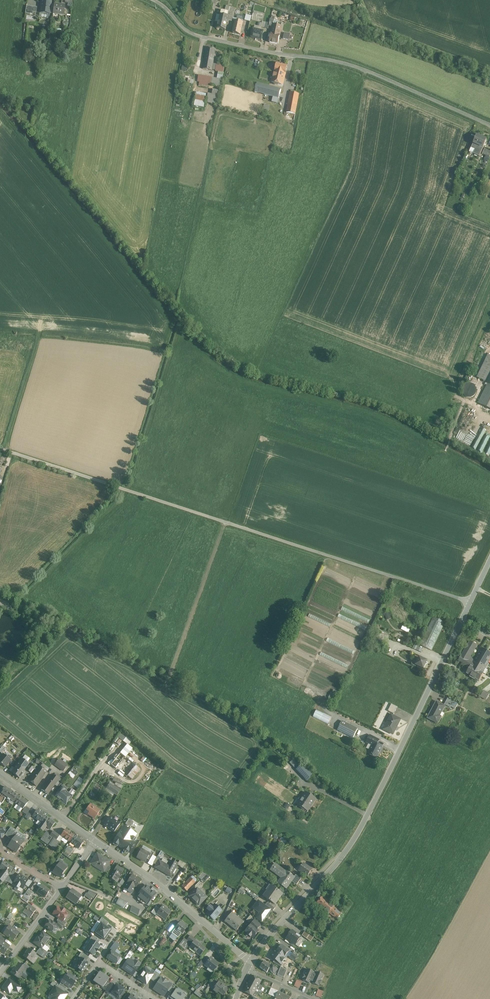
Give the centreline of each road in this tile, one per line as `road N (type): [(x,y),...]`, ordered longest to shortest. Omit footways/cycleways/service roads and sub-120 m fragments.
road 1 (unclassified): [(0,447),(471,603)]
road 2 (unclassified): [(250,961),(356,837),(471,603)]
road 3 (residential): [(156,0),(199,35),(331,58),(489,124)]
road 4 (residential): [(250,961),(94,842)]

